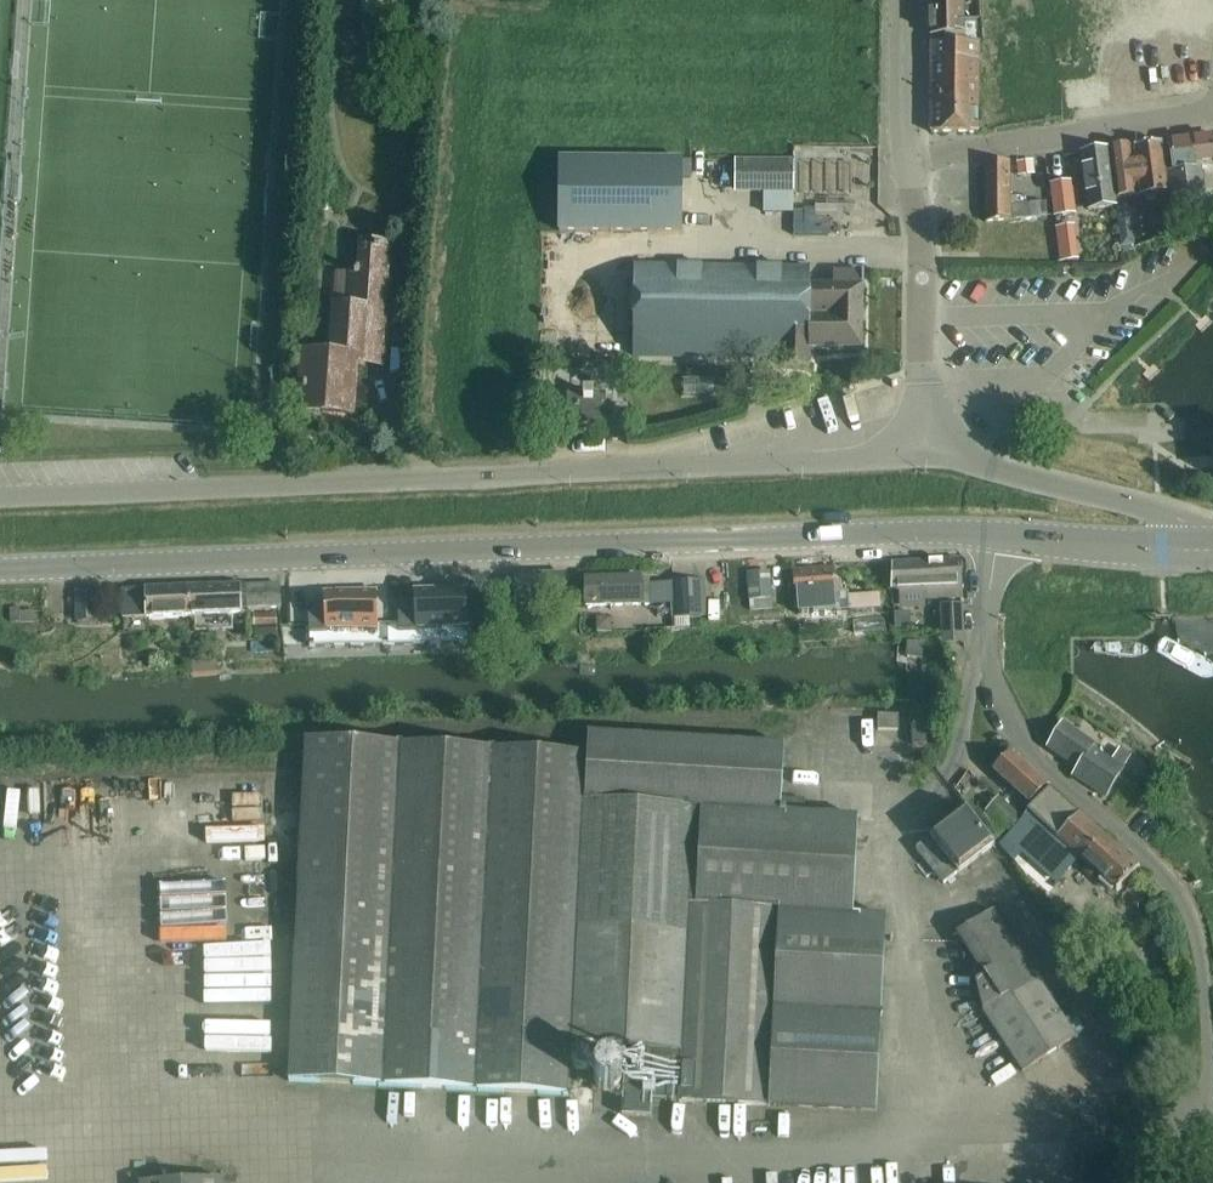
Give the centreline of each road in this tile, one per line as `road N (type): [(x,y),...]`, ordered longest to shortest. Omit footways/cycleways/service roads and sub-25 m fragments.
road 1 (tertiary): [(0,568),(998,533)]
road 2 (unclassified): [(0,496),(922,457)]
road 3 (unclassified): [(1205,1182),(1211,1047),(1194,926),(1182,894),(1035,758),(1008,717),(983,660),(998,533)]
road 4 (residential): [(906,159),(1212,113)]
road 5 (unclassified): [(922,457),(923,260),(906,159)]
road 6 (unclassified): [(922,457),(966,460),(1154,512),(1196,549)]
road 7 (tertiary): [(998,533),(1196,549)]
road 8 (unclassified): [(906,159),(903,0)]

